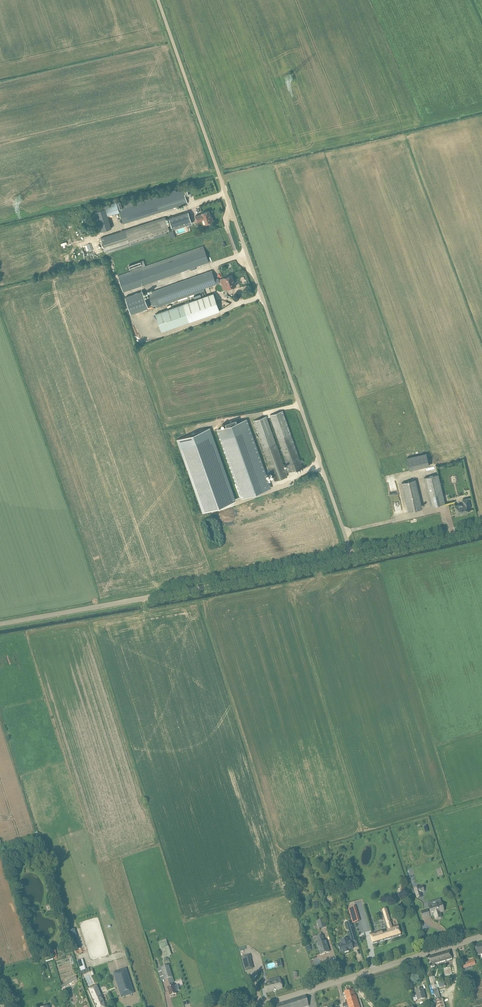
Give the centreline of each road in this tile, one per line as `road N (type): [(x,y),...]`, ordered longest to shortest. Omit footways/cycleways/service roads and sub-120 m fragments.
road 1 (unclassified): [(353,558),(158,0)]
road 2 (unclassified): [(0,624),(353,558)]
road 3 (tertiary): [(254,1006),(481,936)]
road 4 (unclassified): [(353,558),(481,528)]

